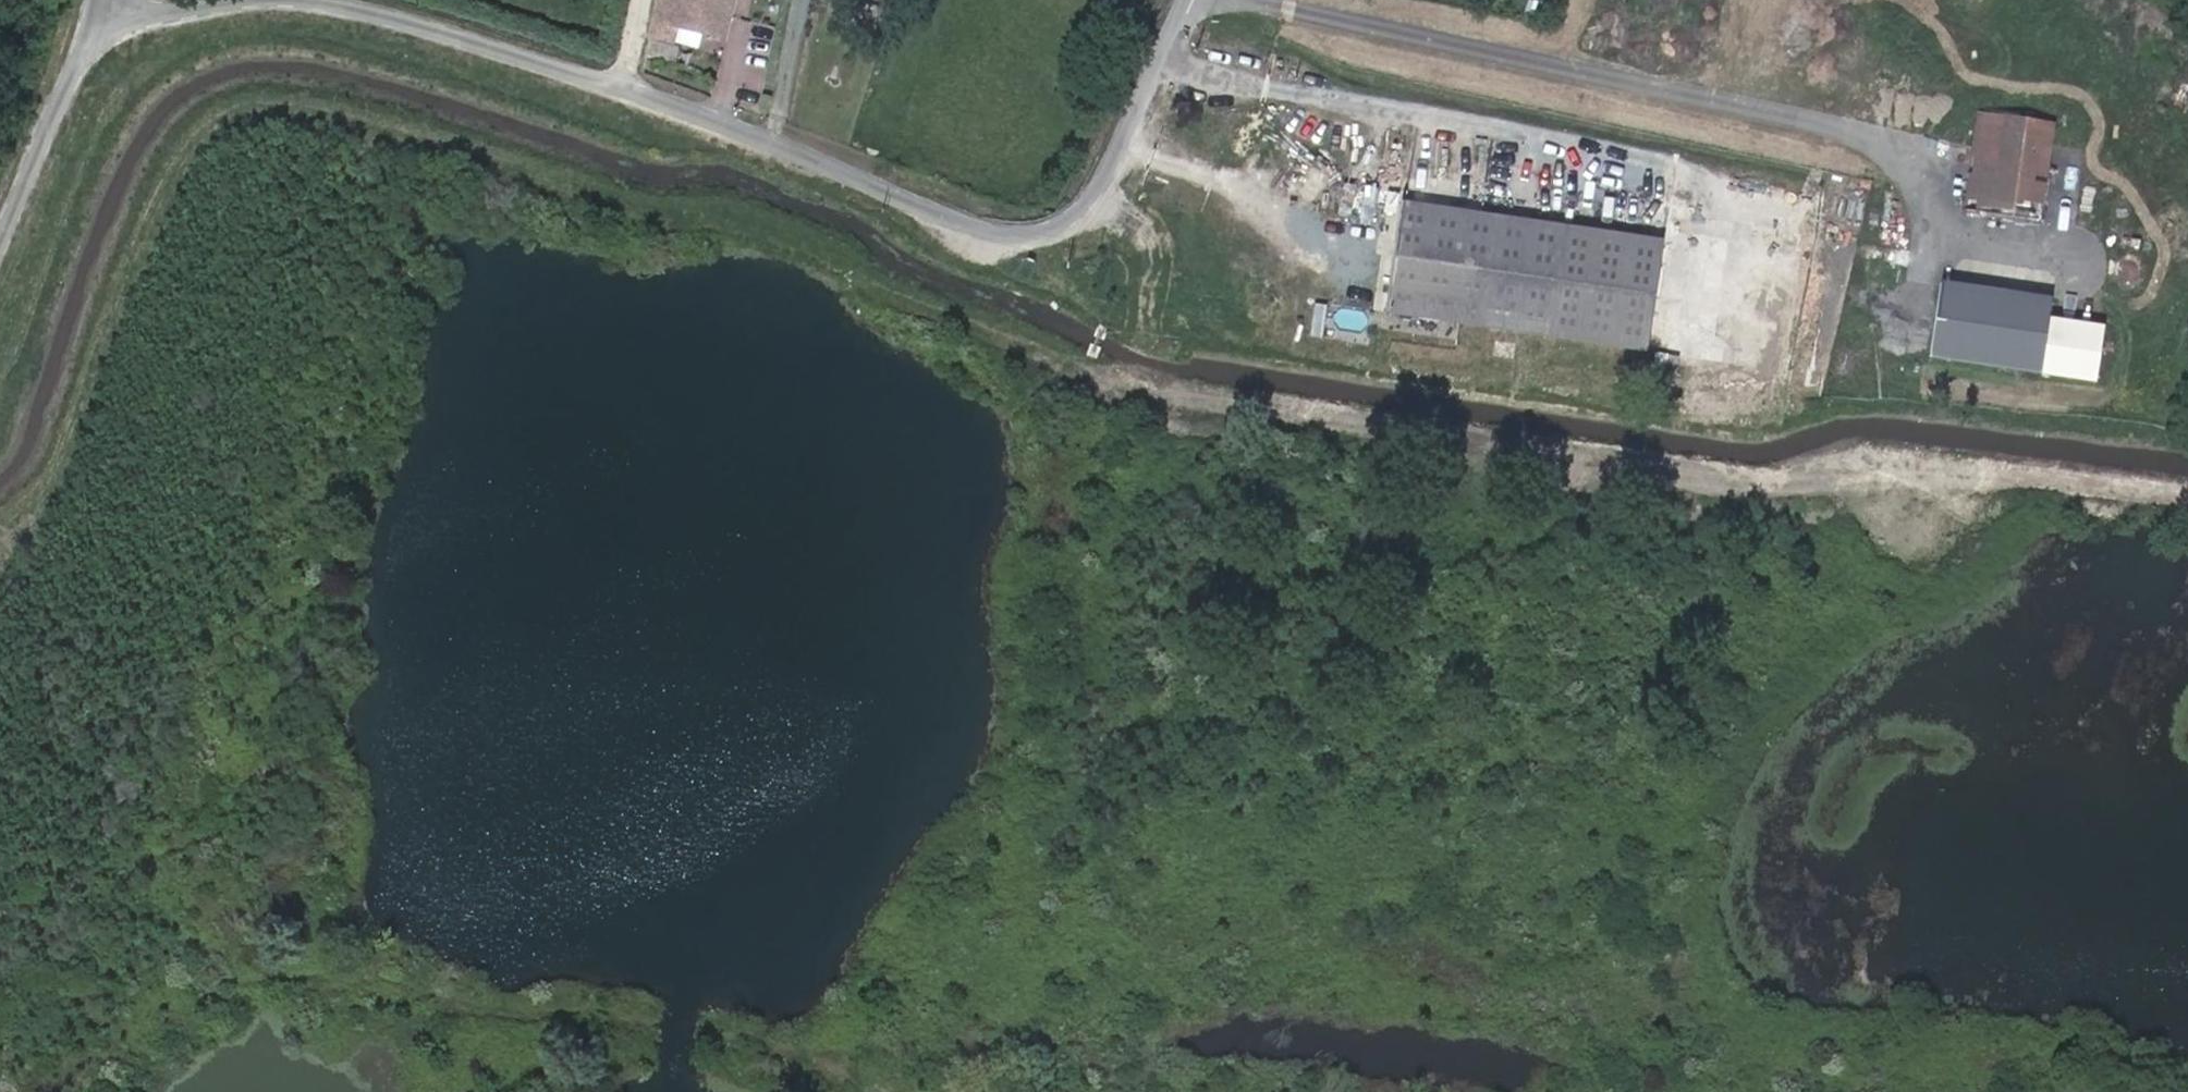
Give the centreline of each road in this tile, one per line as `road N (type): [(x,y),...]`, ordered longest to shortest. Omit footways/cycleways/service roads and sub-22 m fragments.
road 1 (residential): [(1195,0),(1089,235),(1038,263),(368,14),(283,0)]
road 2 (residential): [(118,0),(70,66),(0,235)]

